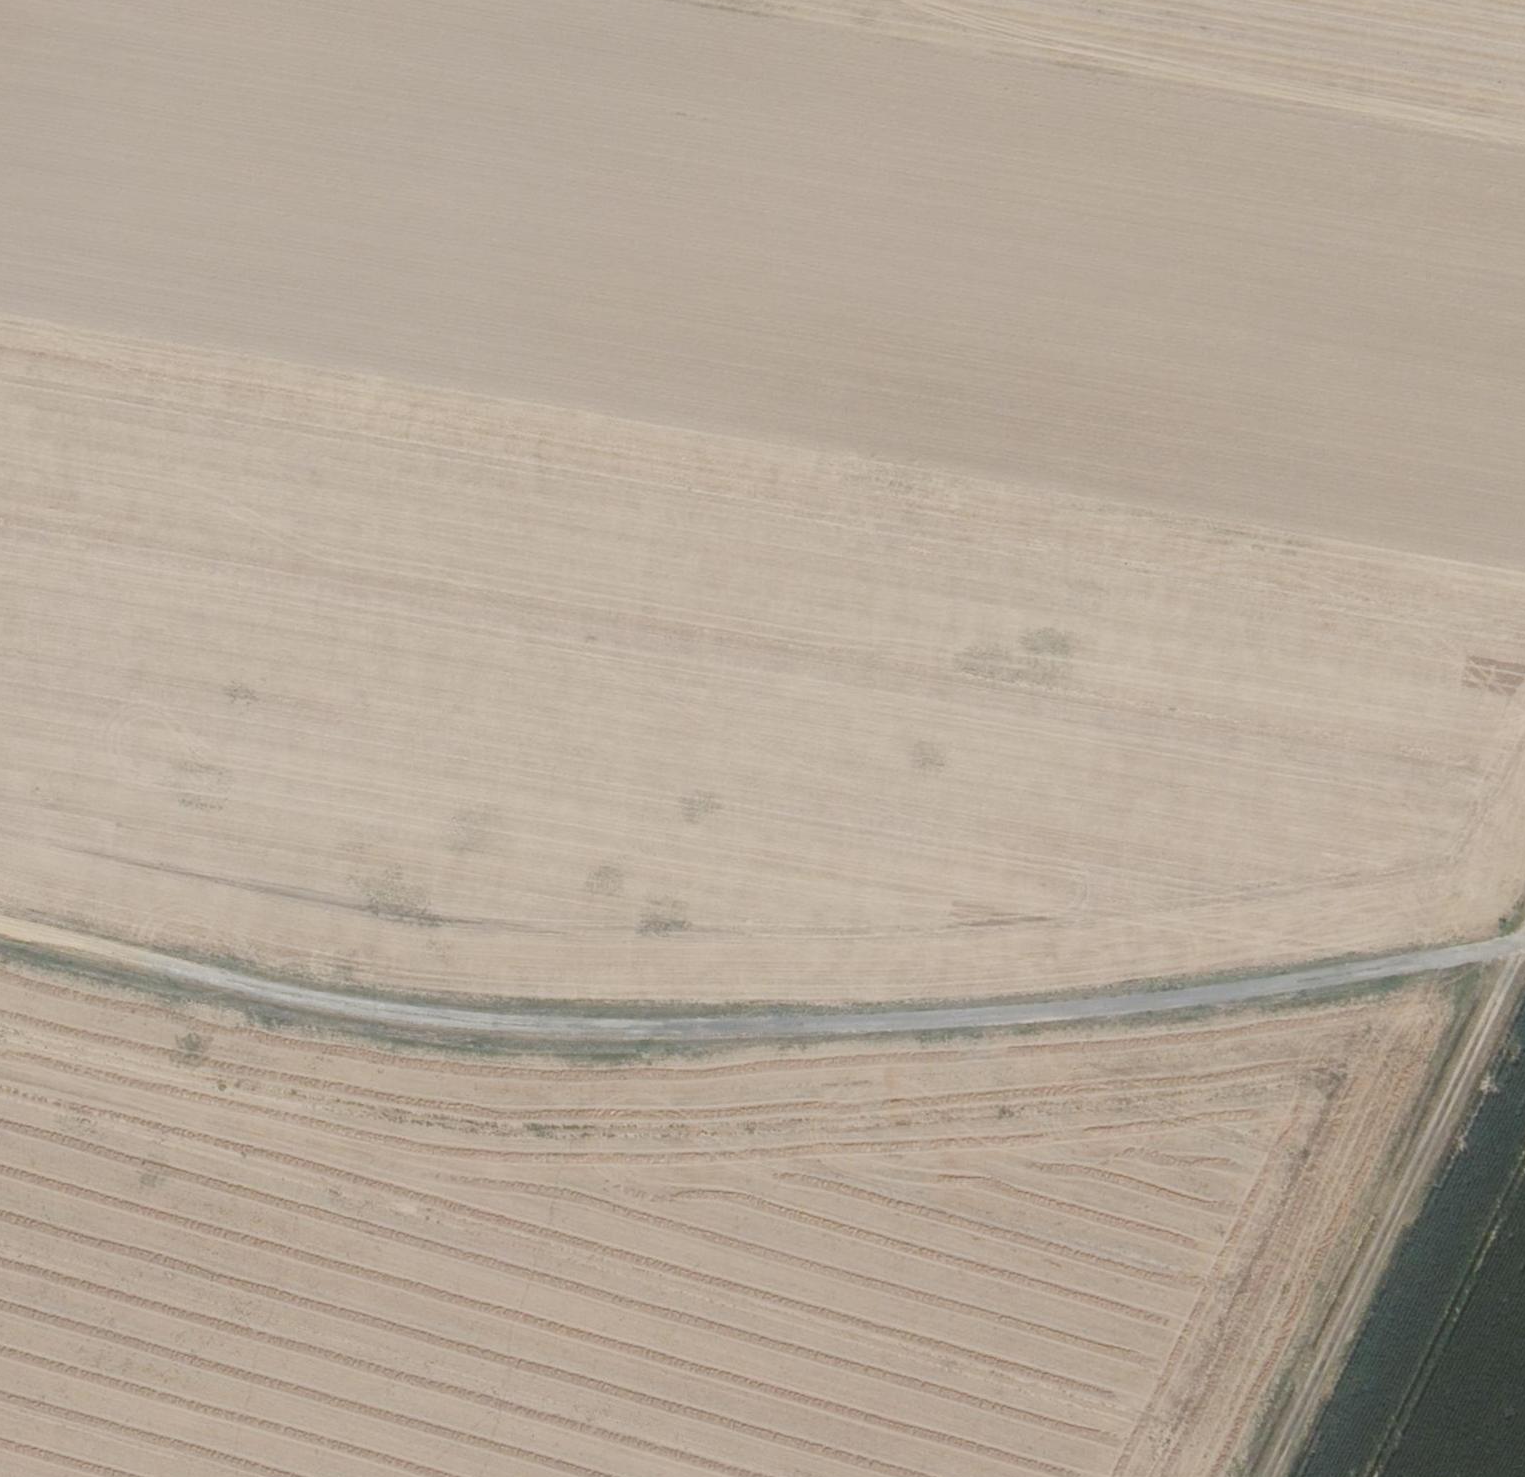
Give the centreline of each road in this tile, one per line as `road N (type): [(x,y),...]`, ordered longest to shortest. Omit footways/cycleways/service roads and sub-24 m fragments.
road 1 (track): [(0,927),(362,1009),(497,1028),(635,1032),(910,1015),(1078,990),(1289,987),(1524,944)]
road 2 (track): [(1524,939),(1262,1476)]

